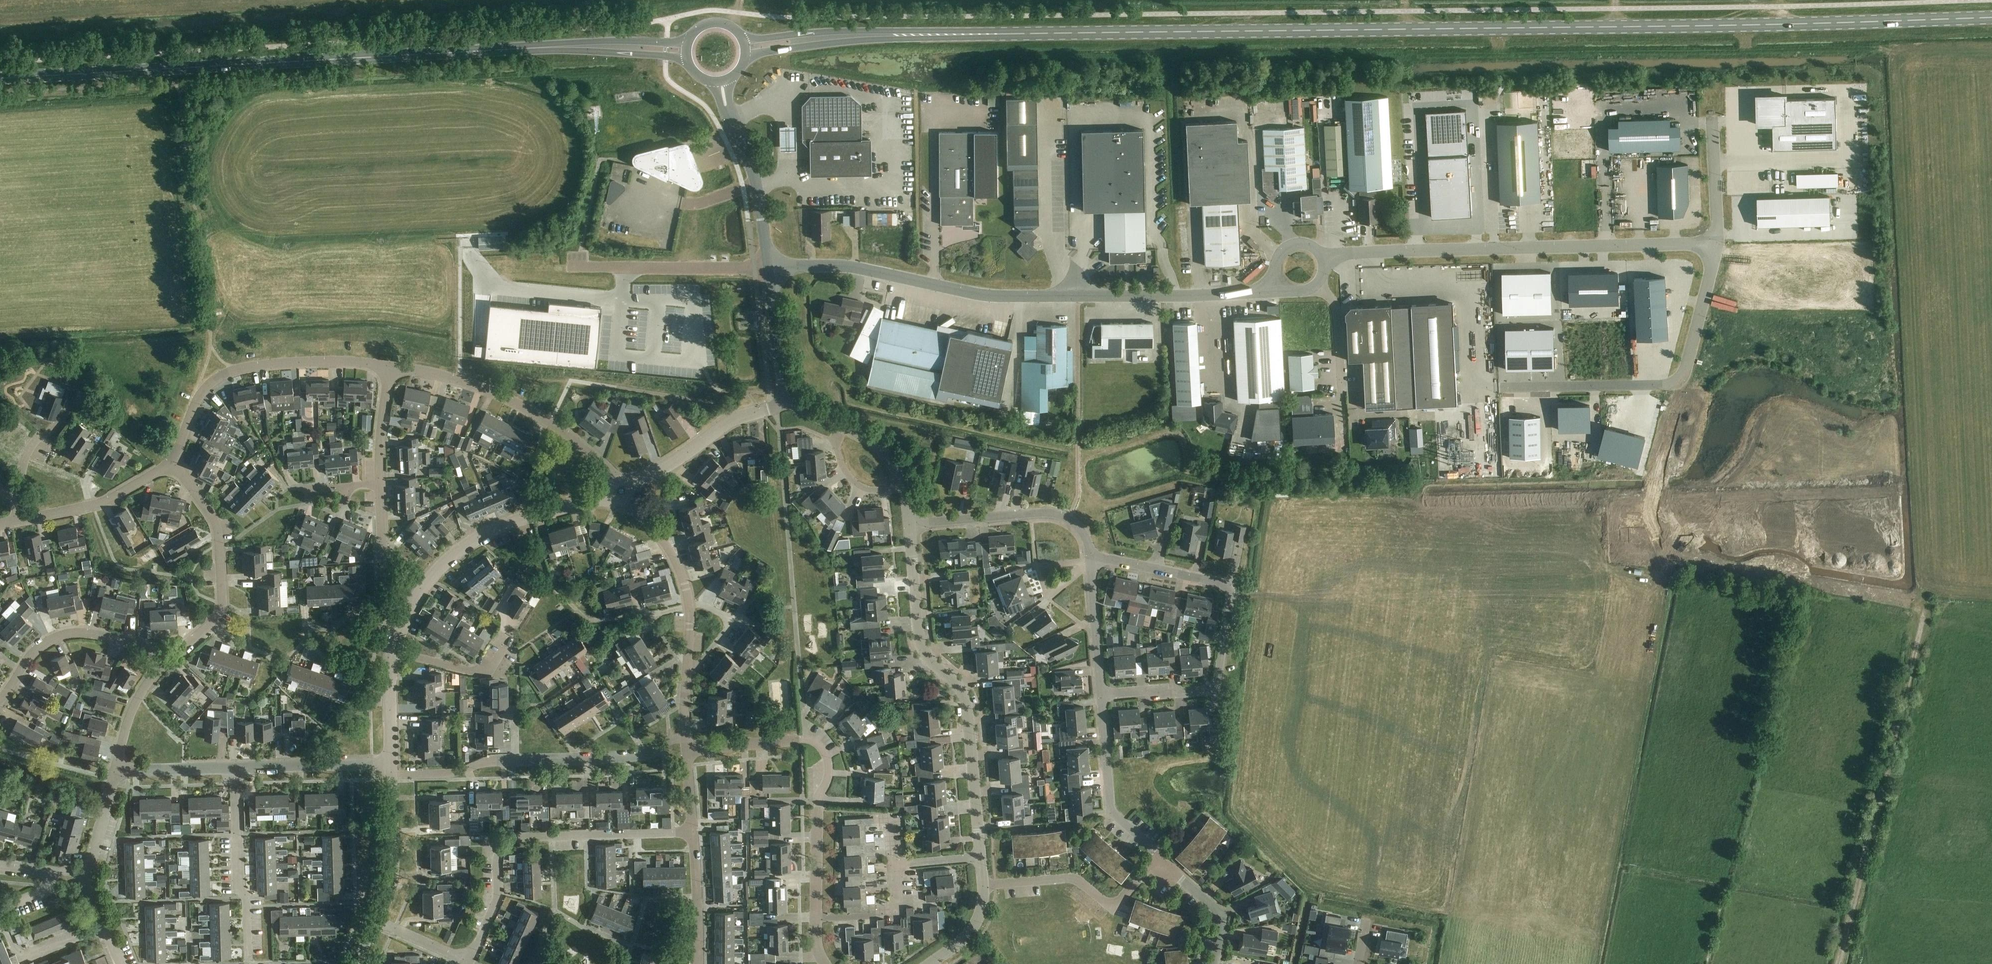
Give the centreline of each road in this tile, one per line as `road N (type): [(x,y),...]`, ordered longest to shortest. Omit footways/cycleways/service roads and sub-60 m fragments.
road 1 (primary): [(1006,34),(1991,18)]
road 2 (track): [(1660,570),(1681,557),(1894,602),(1920,616),(1837,963)]
road 3 (primary): [(551,47),(0,79)]
road 4 (unclassified): [(1286,287),(1005,295),(854,267),(768,266)]
road 5 (unclassified): [(1322,259),(1716,242)]
road 6 (tertiary): [(981,858),(969,715),(964,690),(919,639),(909,524)]
road 7 (residential): [(470,961),(497,900),(499,856),(508,842),(693,833)]
road 8 (residential): [(172,463),(196,403),(221,373),(295,361),(389,367)]
road 9 (primary): [(1006,34),(742,37)]
road 10 (primary): [(745,59),(835,43),(1006,34)]
road 11 (residential): [(389,367),(506,396),(549,422),(614,483)]
road 12 (residential): [(685,734),(685,585),(663,540),(627,500)]
road 13 (residential): [(161,665),(223,606),(212,515),(172,463)]
road 14 (unclassified): [(421,591),(479,537),(612,497)]
road 15 (residential): [(1090,561),(1086,536),(1070,517),(1047,511),(909,524)]
road 16 (residential): [(1102,694),(1216,685),(1231,595)]
road 17 (residential): [(984,886),(1070,879),(1107,906),(1120,902),(1156,859)]
road 18 (residential): [(161,665),(119,640),(61,635),(42,645),(0,700)]
road 19 (unclassified): [(571,267),(768,266)]
road 20 (residential): [(816,919),(818,805),(829,760),(819,745),(803,740)]
road 21 (residential): [(248,963),(236,769)]
road 22 (residential): [(1291,695),(1476,754)]
road 23 (residential): [(1291,695),(1280,757),(1386,827)]
road 24 (residential): [(1303,626),(1488,669)]
road 25 (residential): [(1307,602),(1354,564),(1477,578)]
road 26 (residential): [(1156,859),(1113,812),(1102,694)]
road 27 (unclassified): [(631,486),(733,419),(787,396)]
road 28 (residential): [(1652,547),(1477,578)]
road 29 (unclassified): [(1681,381),(1504,389)]
road 30 (residential): [(516,761),(648,756),(685,734)]
road 31 (residential): [(1681,381),(1645,507),(1652,547)]
road 32 (residential): [(19,518),(103,502),(172,463)]
road 33 (unclassified): [(1343,435),(1338,308),(1316,284)]
road 34 (residential): [(1780,463),(1695,538),(1652,547)]
road 35 (residential): [(236,769),(391,764)]
road 36 (tertiary): [(768,266),(751,166),(730,117)]
road 37 (unclassified): [(375,920),(393,872),(391,774)]
road 38 (residential): [(1231,595),(1222,583),(1090,561)]
road 39 (unclassified): [(1716,242),(1681,381)]
road 40 (primary): [(690,38),(551,47)]
road 41 (primary): [(551,47),(687,62)]
road 42 (residential): [(1102,694),(1090,561)]
road 43 (residential): [(1215,963),(1221,920),(1156,859)]
road 44 (tertiary): [(787,396),(768,266)]
road 45 (residential): [(699,963),(693,833)]
road 46 (residential): [(393,652),(473,671),(486,667),(505,640)]
road 47 (residential): [(391,774),(516,761)]
road 48 (residential): [(816,919),(874,917),(895,906),(892,864)]
road 49 (residential): [(421,591),(387,564),(380,486)]
road 50 (unclassified): [(1713,122),(1716,242)]
road 51 (residential): [(116,771),(236,769)]

